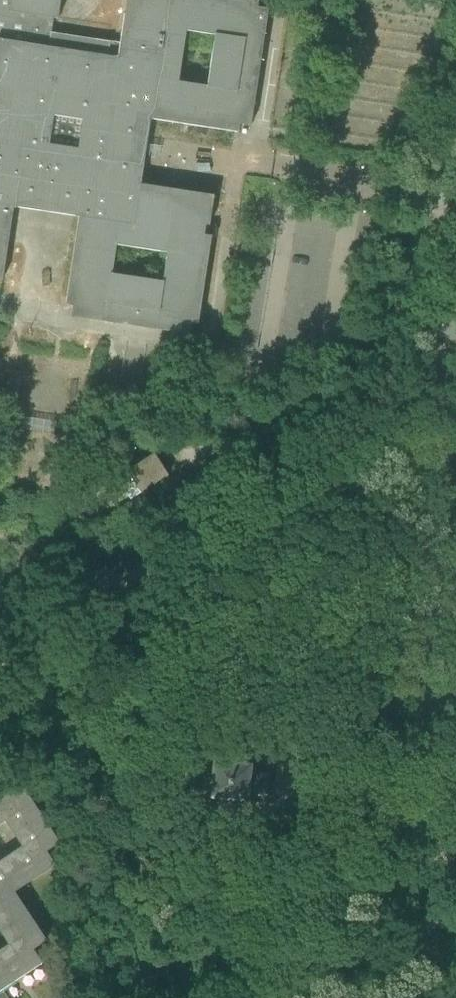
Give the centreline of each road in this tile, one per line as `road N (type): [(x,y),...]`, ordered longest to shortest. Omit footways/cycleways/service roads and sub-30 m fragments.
road 1 (unclassified): [(432,997),(433,409),(455,309)]
road 2 (residential): [(375,420),(0,659)]

